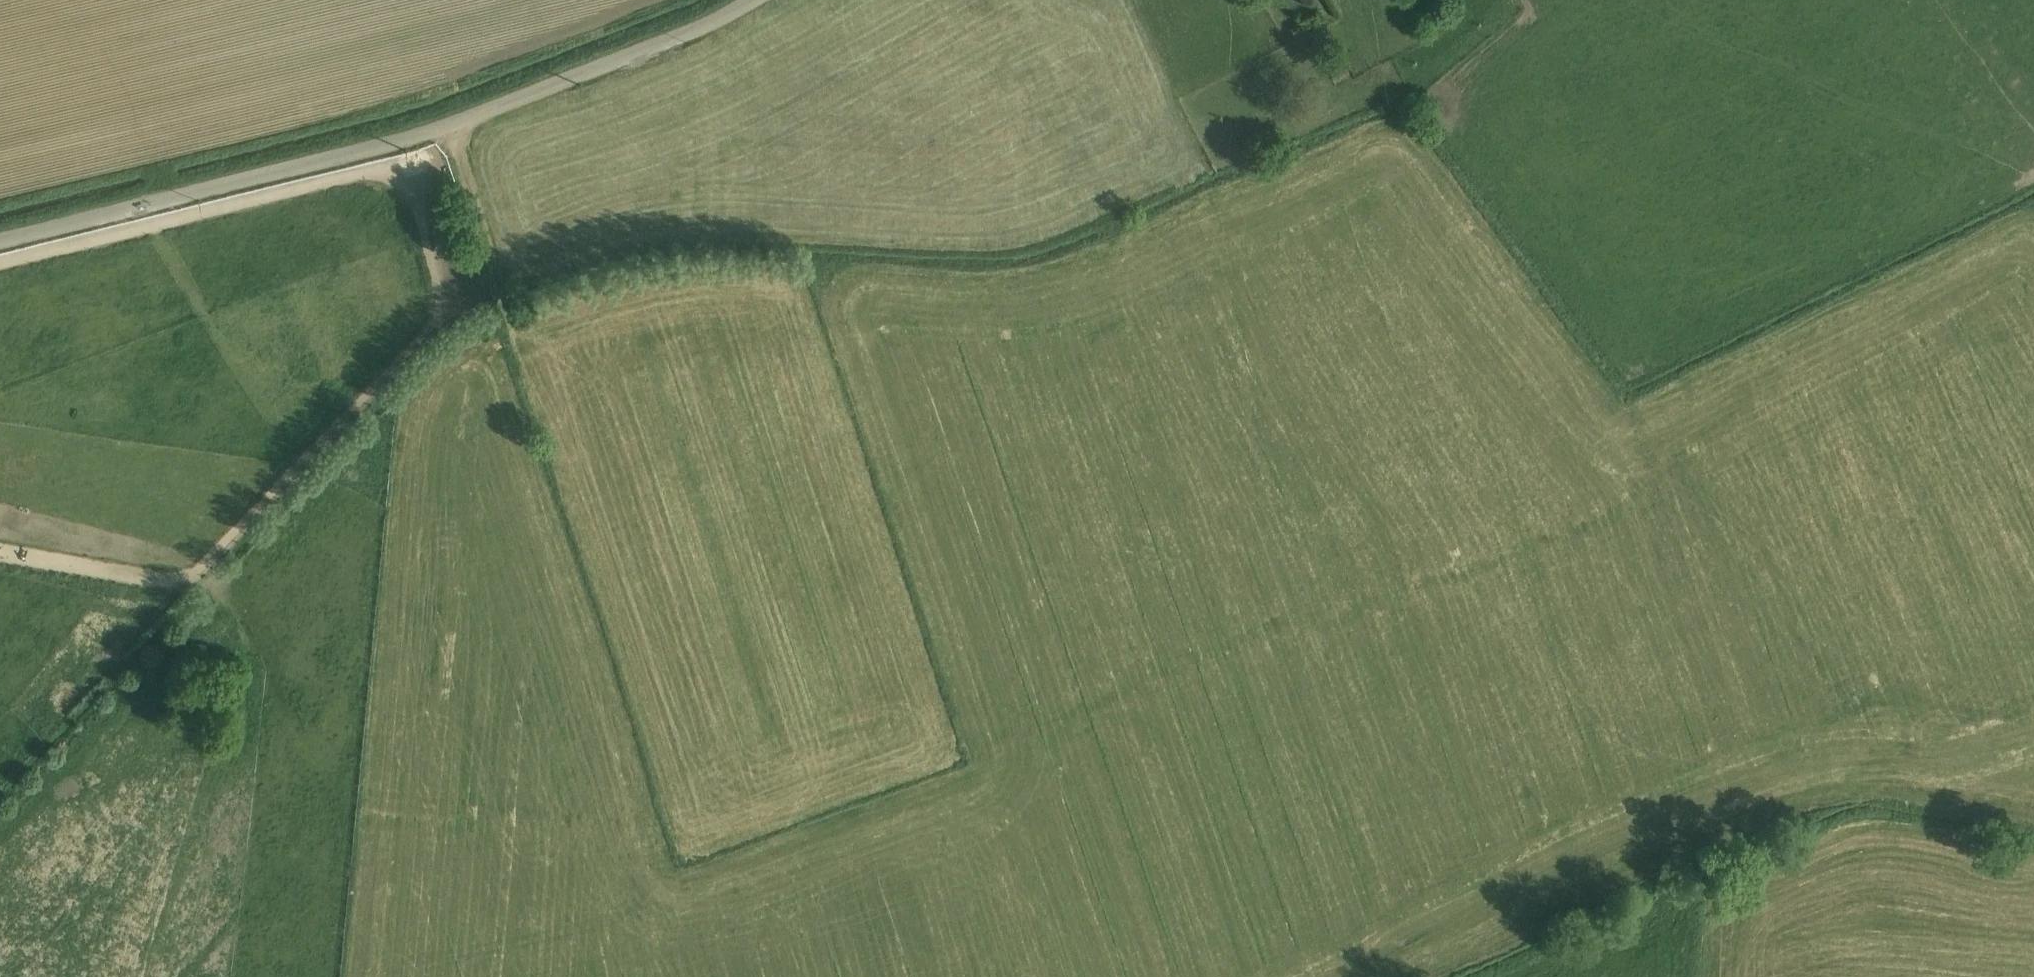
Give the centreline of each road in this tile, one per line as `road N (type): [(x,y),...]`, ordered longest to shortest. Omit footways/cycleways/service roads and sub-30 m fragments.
road 1 (unclassified): [(748,0),(682,38),(417,135),(0,239)]

